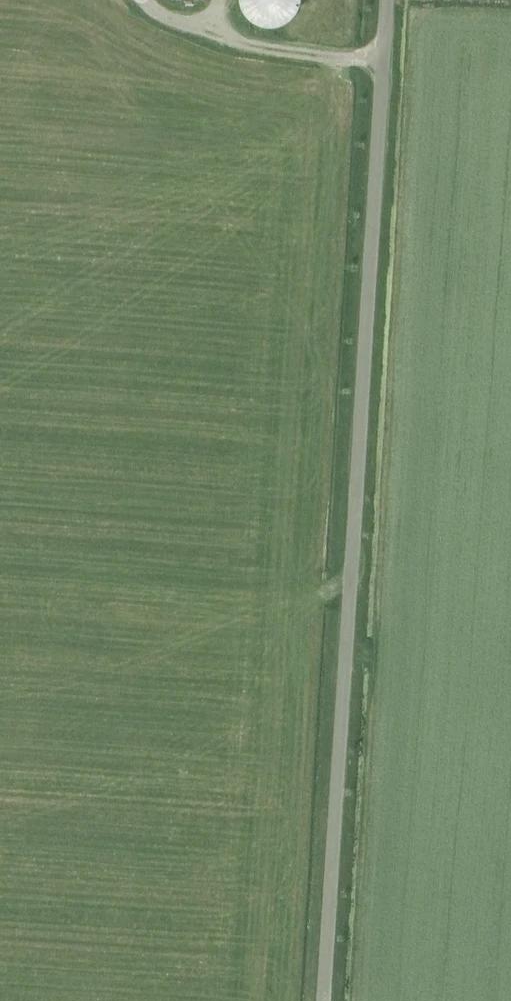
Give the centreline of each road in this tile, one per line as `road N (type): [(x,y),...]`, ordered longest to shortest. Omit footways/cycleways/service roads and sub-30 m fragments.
road 1 (unclassified): [(322,1000),(382,0)]

